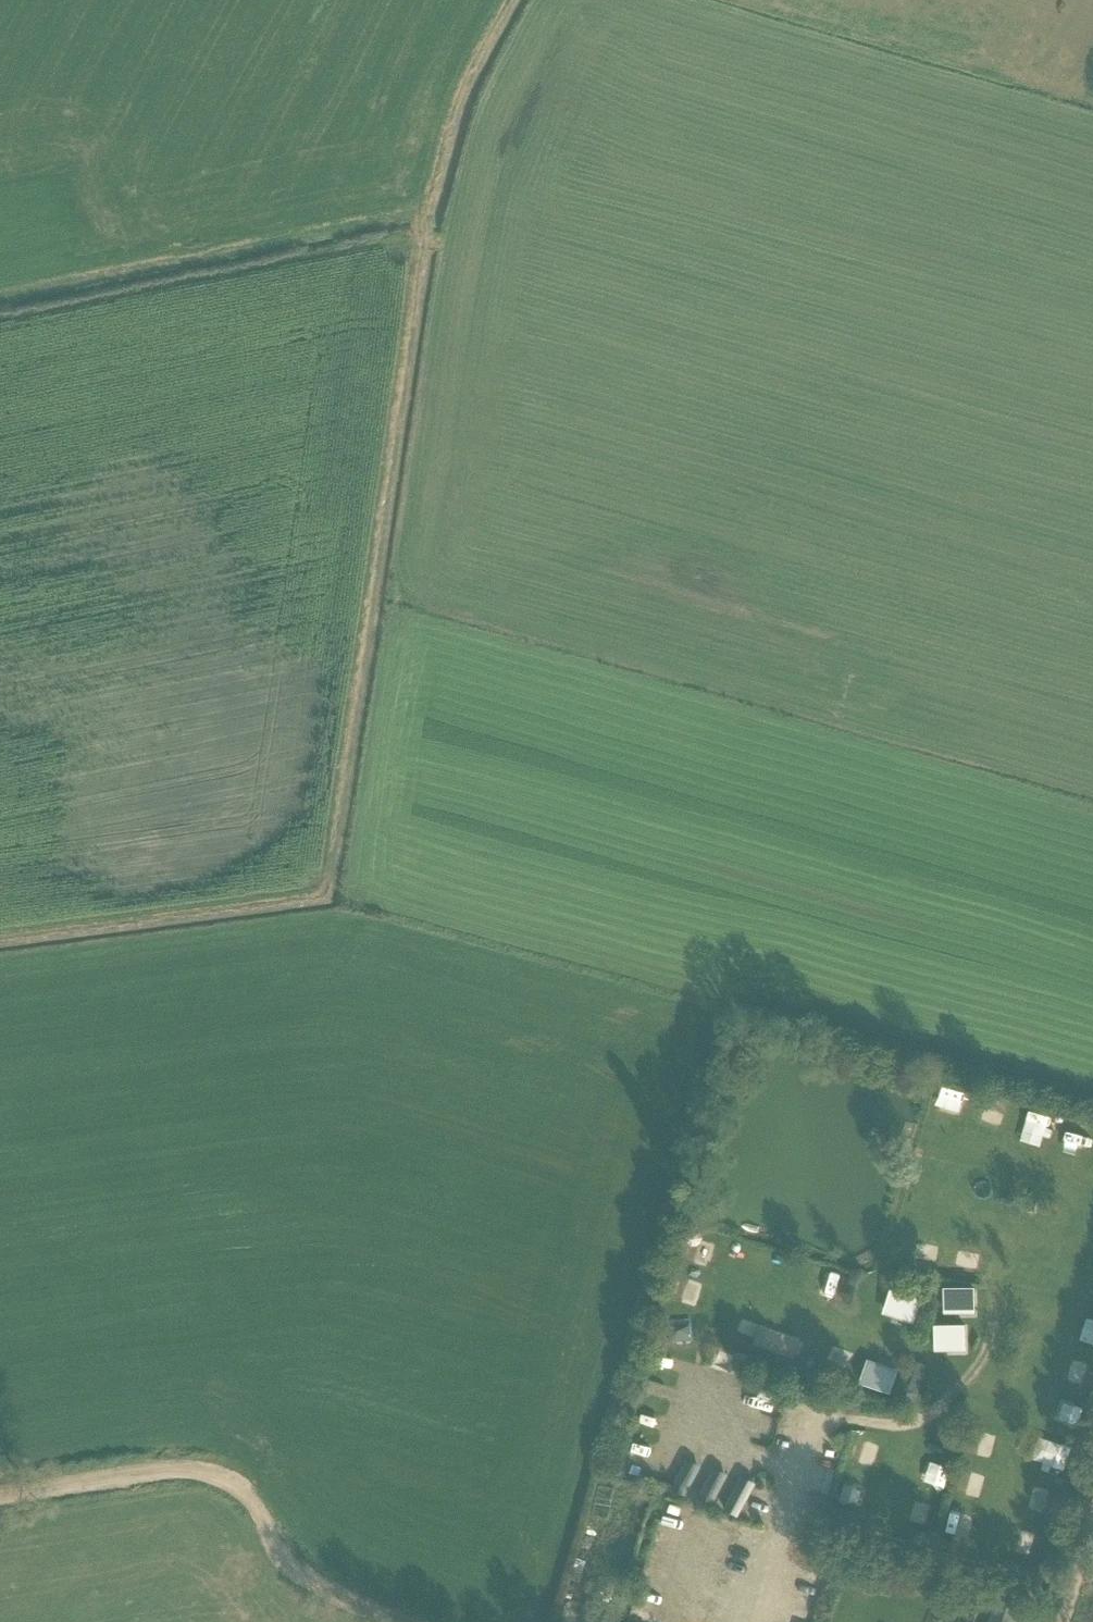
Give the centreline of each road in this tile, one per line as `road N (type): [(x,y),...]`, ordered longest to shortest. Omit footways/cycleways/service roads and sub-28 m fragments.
road 1 (track): [(0,1497),(174,1473),(235,1478),(310,1584),(410,1621)]

